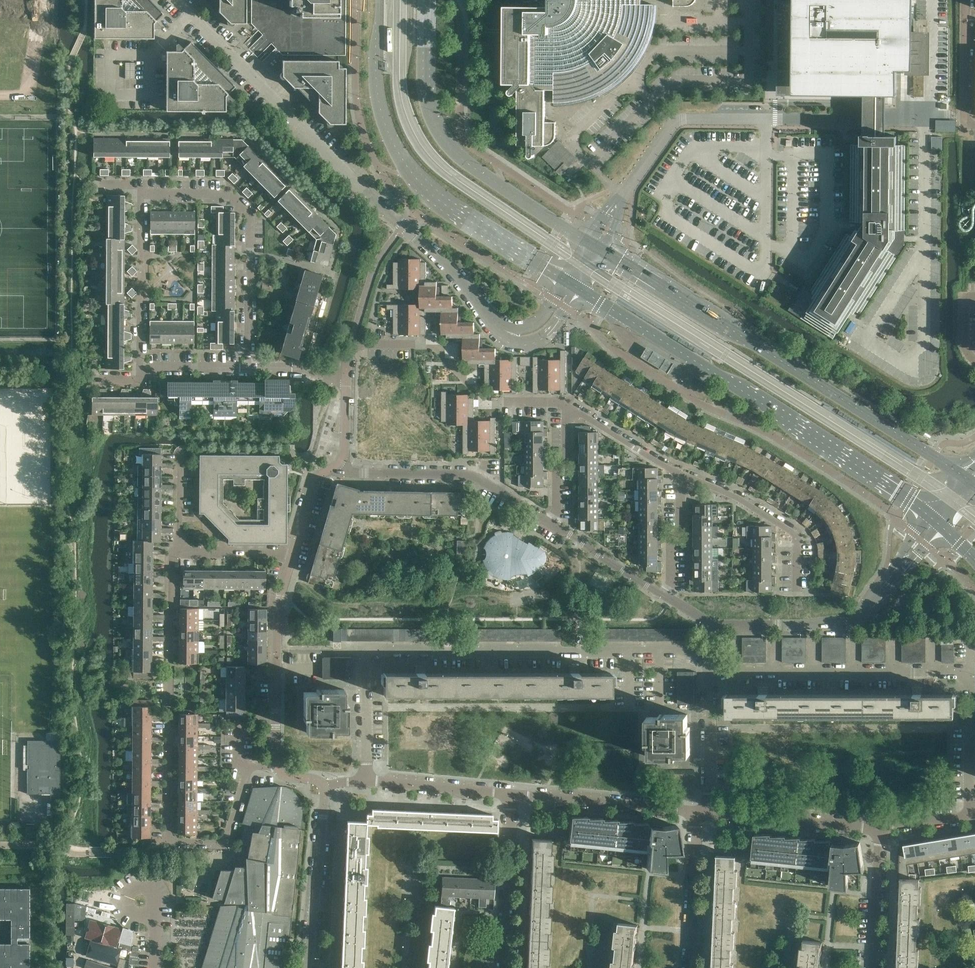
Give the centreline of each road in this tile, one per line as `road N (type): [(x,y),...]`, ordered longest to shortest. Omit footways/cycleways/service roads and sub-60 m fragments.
road 1 (unclassified): [(572,285),(542,329),(524,335),(498,325),(182,0)]
road 2 (secondary): [(951,470),(597,246)]
road 3 (secondary): [(572,285),(920,508)]
road 4 (unclassified): [(931,120),(687,120),(597,246)]
road 5 (secondary): [(377,0),(384,124),(400,156),(441,199),(572,285)]
road 6 (secondary): [(597,246),(456,154),(426,98),(427,0)]
road 7 (residential): [(370,649),(686,652)]
road 8 (unclassified): [(171,844),(174,560),(184,549)]
road 9 (residential): [(142,192),(228,193),(254,221),(247,369)]
road 10 (residential): [(970,677),(710,684)]
road 11 (residential): [(566,404),(486,402),(430,345),(351,342)]
road 12 (residential): [(552,525),(465,472),(355,471),(337,464)]
road 13 (residential): [(276,764),(278,644),(295,553)]
road 14 (residential): [(307,967),(328,782)]
road 15 (residential): [(797,591),(794,533),(734,495),(681,476)]
road 16 (residential): [(696,812),(514,796)]
road 17 (residential): [(881,827),(710,809)]
road 18 (residential): [(505,967),(514,796)]
road 19 (unclassified): [(171,844),(225,844),(250,766),(276,764)]
road 20 (residential): [(687,967),(696,812)]
road 21 (residential): [(514,796),(367,781)]
road 22 (residential): [(970,819),(970,677)]
road 23 (residential): [(873,967),(881,827)]
road 24 (residential): [(670,597),(552,525)]
road 25 (residential): [(681,476),(566,404)]
road 26 (residential): [(974,127),(966,127),(966,0)]
road 27 (residential): [(367,781),(370,649)]
road 28 (residential): [(552,525),(555,466),(567,454),(566,404)]
road 29 (residential): [(710,809),(710,684)]
road 30 (residential): [(670,597),(681,476)]

